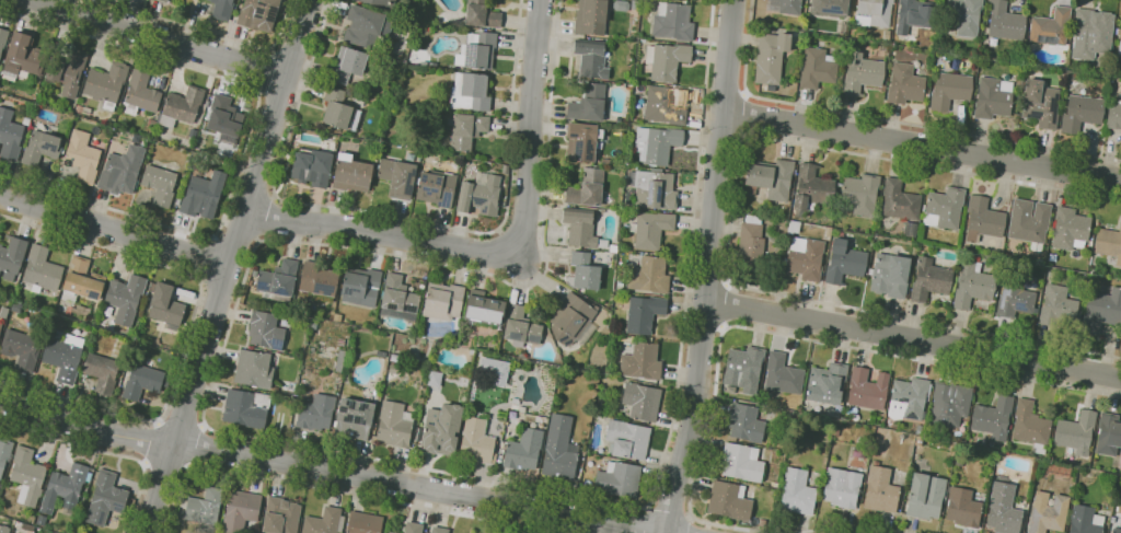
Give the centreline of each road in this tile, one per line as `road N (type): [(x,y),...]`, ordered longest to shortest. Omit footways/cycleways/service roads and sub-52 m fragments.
road 1 (residential): [(654,532),(196,453),(0,399)]
road 2 (tertiary): [(309,0),(150,532)]
road 3 (tertiary): [(733,0),(706,303),(666,532)]
road 4 (residential): [(1120,376),(706,303)]
road 5 (residential): [(1120,179),(723,106)]
road 6 (residential): [(519,250),(492,255),(249,212)]
road 7 (residential): [(286,77),(39,0)]
road 8 (residential): [(541,0),(519,250)]
road 9 (residential): [(227,262),(0,201)]

